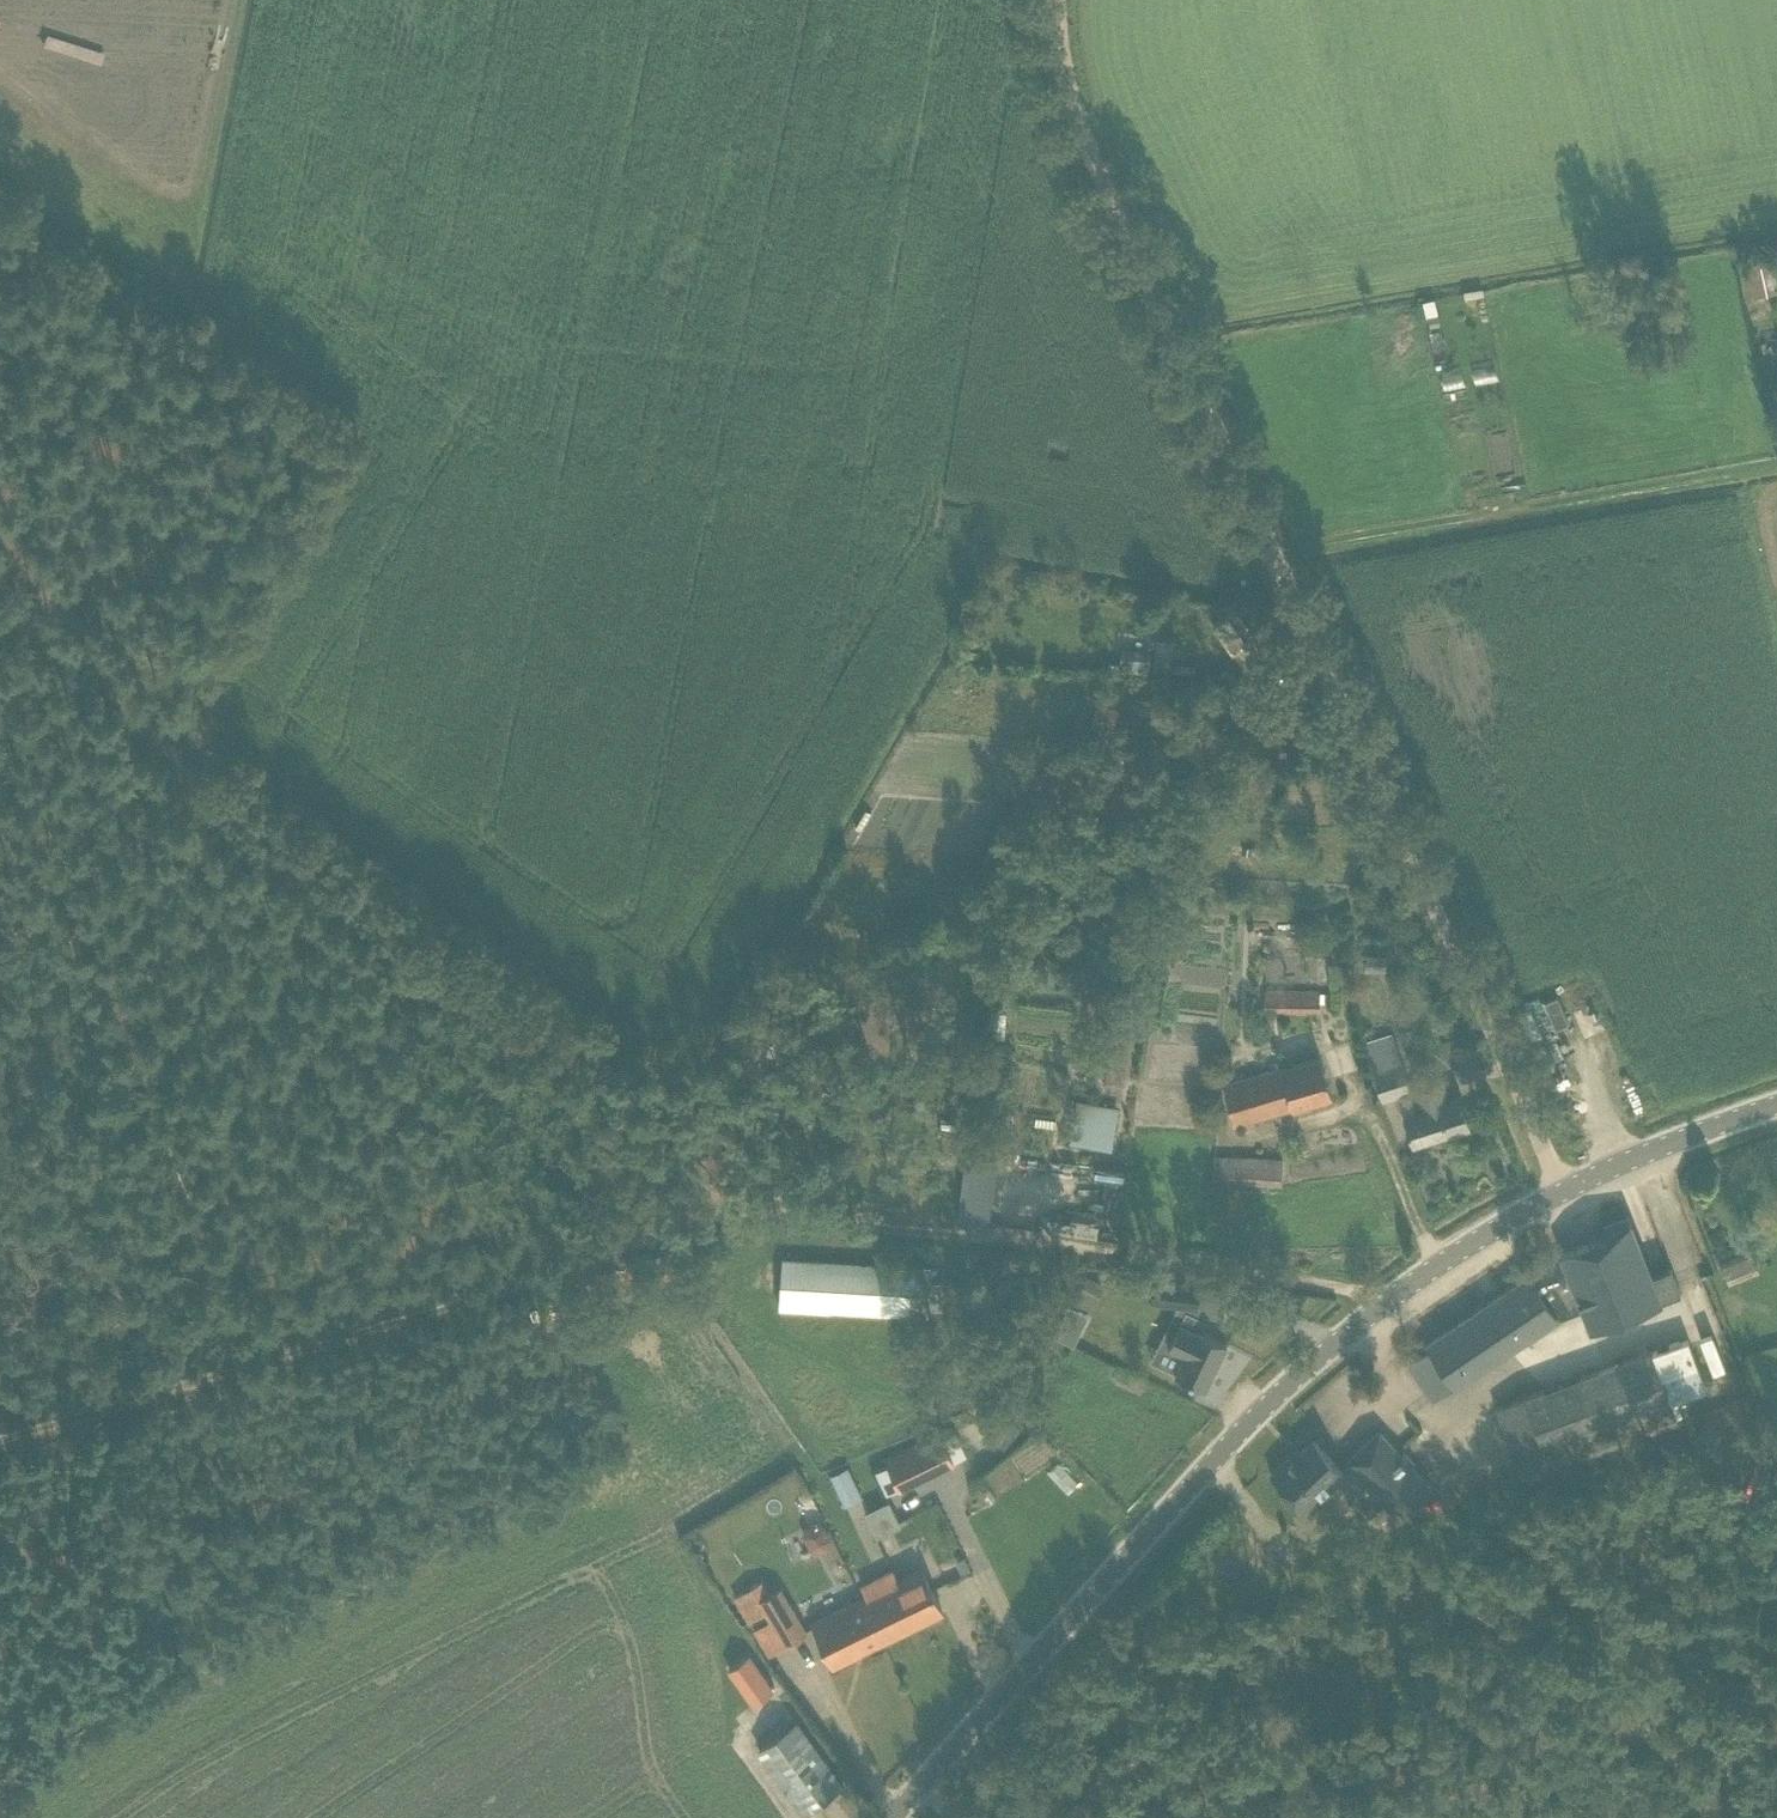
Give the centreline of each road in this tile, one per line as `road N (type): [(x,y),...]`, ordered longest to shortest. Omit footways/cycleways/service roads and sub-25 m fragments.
road 1 (track): [(0,1436),(241,1366),(133,1048),(61,885),(218,820),(782,1212)]
road 2 (track): [(1062,0),(1061,45),(1077,120),(1560,1193)]
road 3 (unclassified): [(890,1817),(1312,1361),(1475,1239),(1560,1193),(1776,1102)]
road 4 (track): [(782,1212),(1393,1298)]
road 5 (track): [(241,1366),(711,1216),(782,1212)]
road 6 (track): [(0,529),(218,820)]

